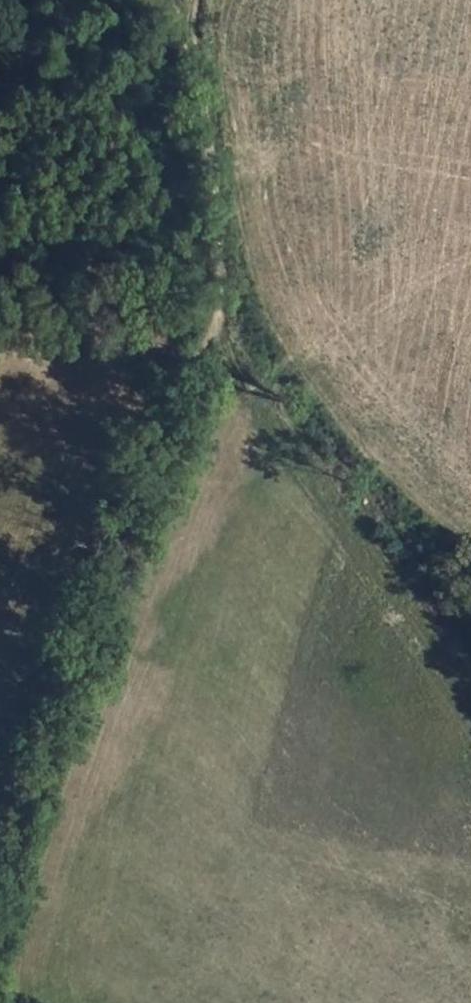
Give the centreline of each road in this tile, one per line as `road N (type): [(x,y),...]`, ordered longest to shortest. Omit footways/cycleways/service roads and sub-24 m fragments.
road 1 (track): [(0,785),(94,532),(191,341),(196,139),(178,37),(187,0)]

